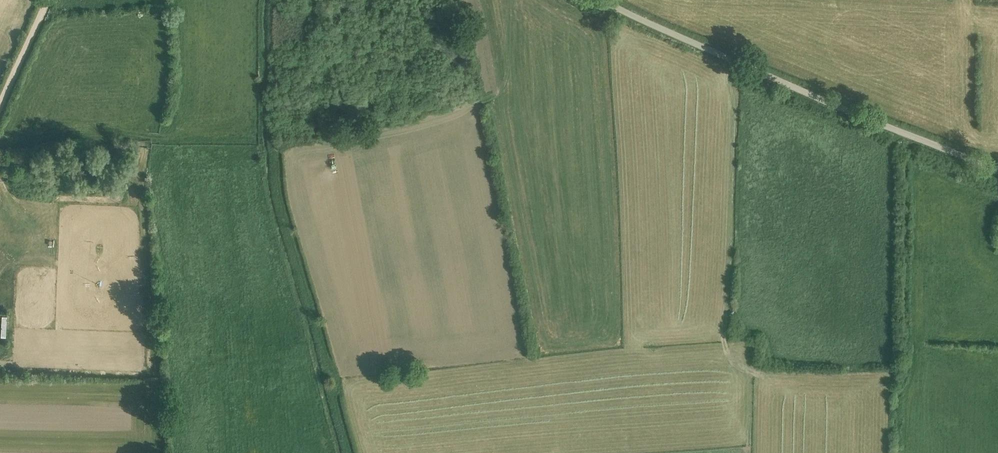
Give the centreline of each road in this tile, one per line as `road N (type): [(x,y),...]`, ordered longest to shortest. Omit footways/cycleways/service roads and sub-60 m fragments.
road 1 (unclassified): [(604,0),(997,171)]

